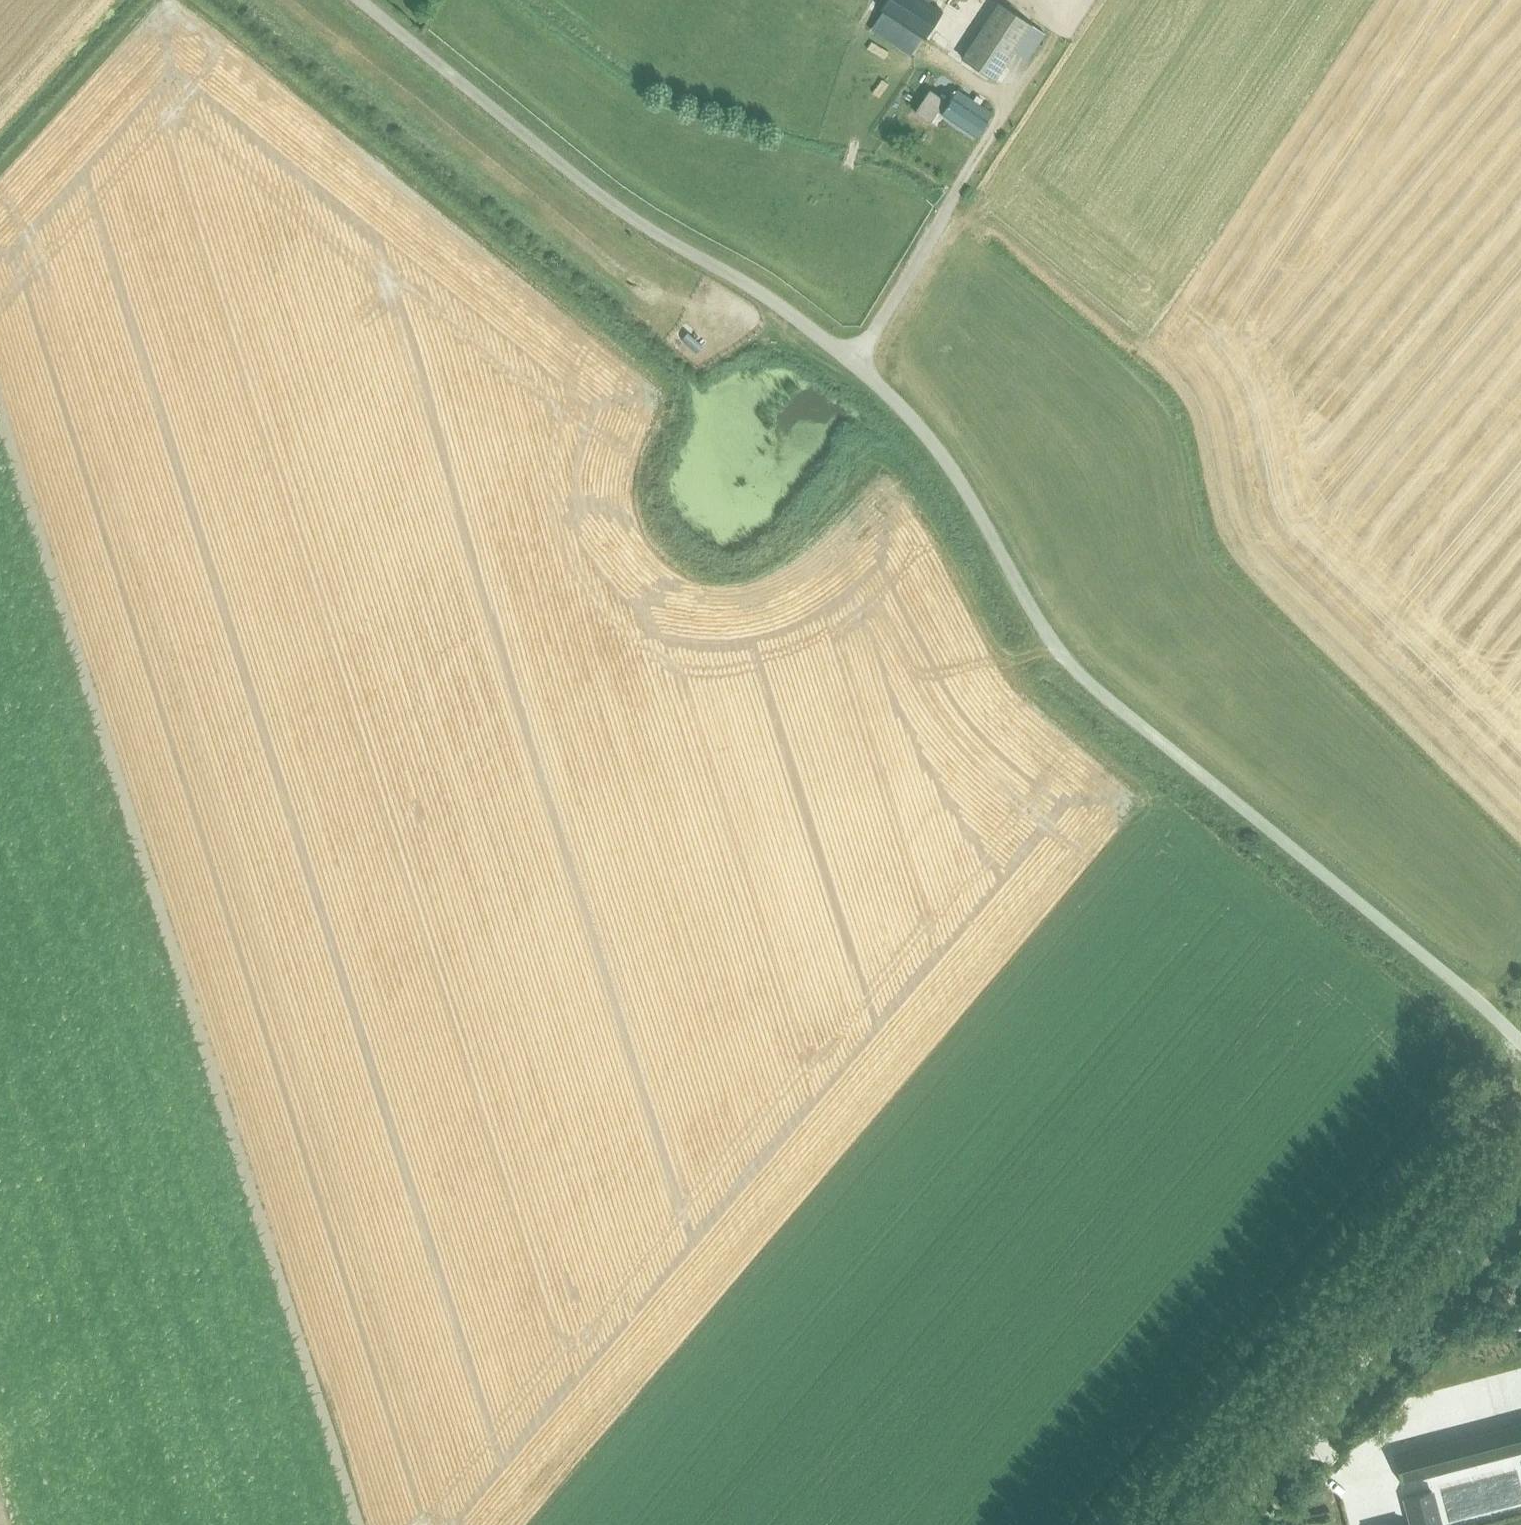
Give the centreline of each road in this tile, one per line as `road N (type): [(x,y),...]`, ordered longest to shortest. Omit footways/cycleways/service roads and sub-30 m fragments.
road 1 (unclassified): [(1520,1042),(1053,648),(952,471),(855,363),(609,201),(359,0)]
road 2 (unclassified): [(1224,1524),(1520,1174)]

